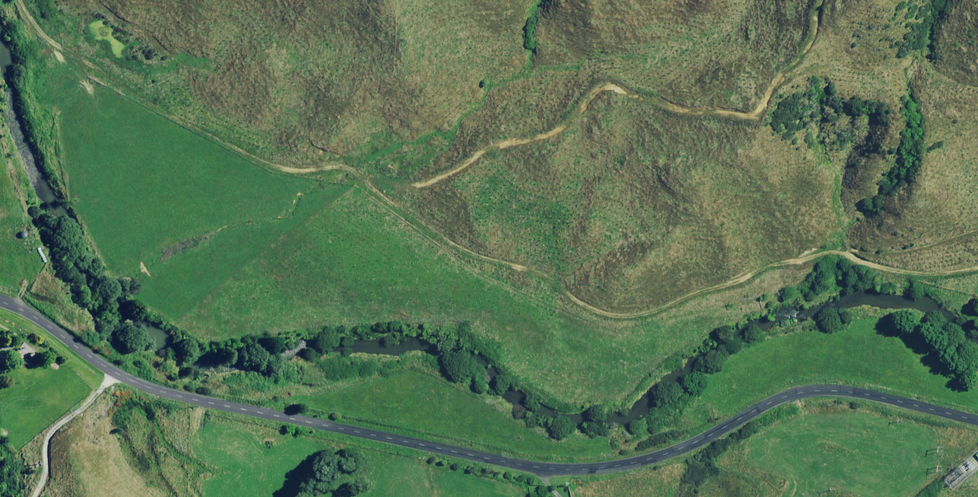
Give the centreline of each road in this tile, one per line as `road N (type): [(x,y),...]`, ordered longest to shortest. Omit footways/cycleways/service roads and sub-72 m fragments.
road 1 (track): [(977,269),(883,269),(834,251),(639,314),(606,314),(536,271),(440,239),(344,165),(271,163),(157,108),(50,33),(27,0)]
road 2 (tertiary): [(0,302),(165,389),(515,461),(635,460),(788,396),(831,387),(977,418)]

